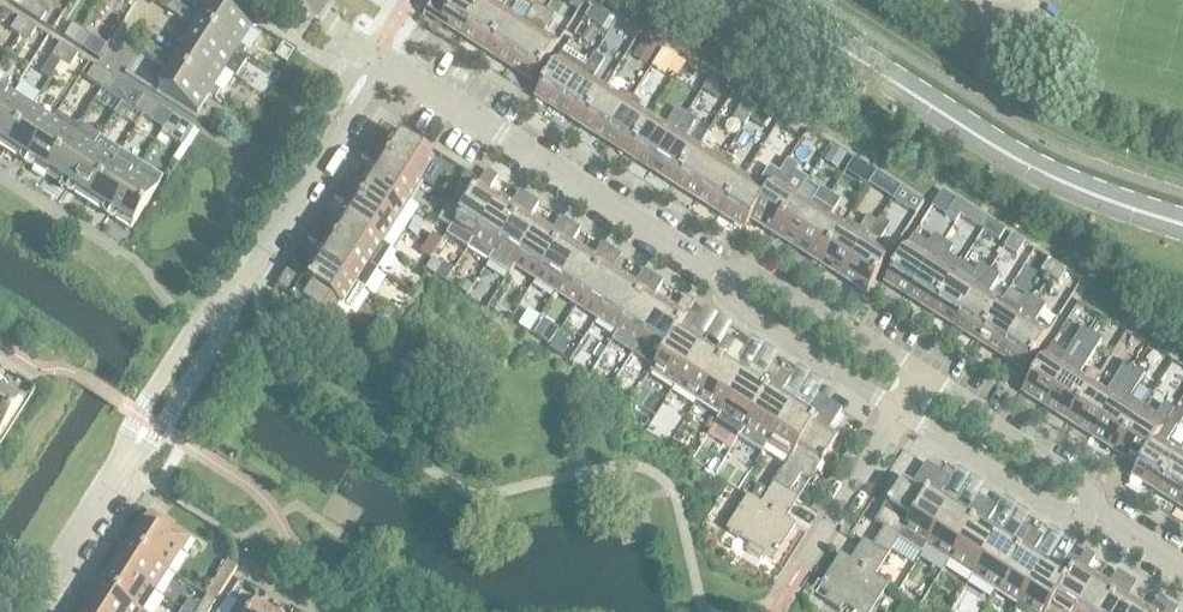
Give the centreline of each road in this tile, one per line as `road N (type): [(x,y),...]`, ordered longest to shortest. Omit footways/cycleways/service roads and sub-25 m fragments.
road 1 (residential): [(715,268),(737,303),(904,411),(1064,513),(1115,524)]
road 2 (residential): [(1115,524),(1080,479),(926,376),(765,277),(715,268)]
road 3 (residential): [(772,0),(1044,176),(1182,225)]
road 4 (residential): [(715,268),(375,55)]
road 5 (residential): [(235,286),(375,55)]
road 6 (residential): [(120,465),(161,429),(220,334),(235,286)]
road 7 (residential): [(235,286),(198,321),(138,414),(120,465)]
road 8 (residential): [(30,611),(120,465)]

